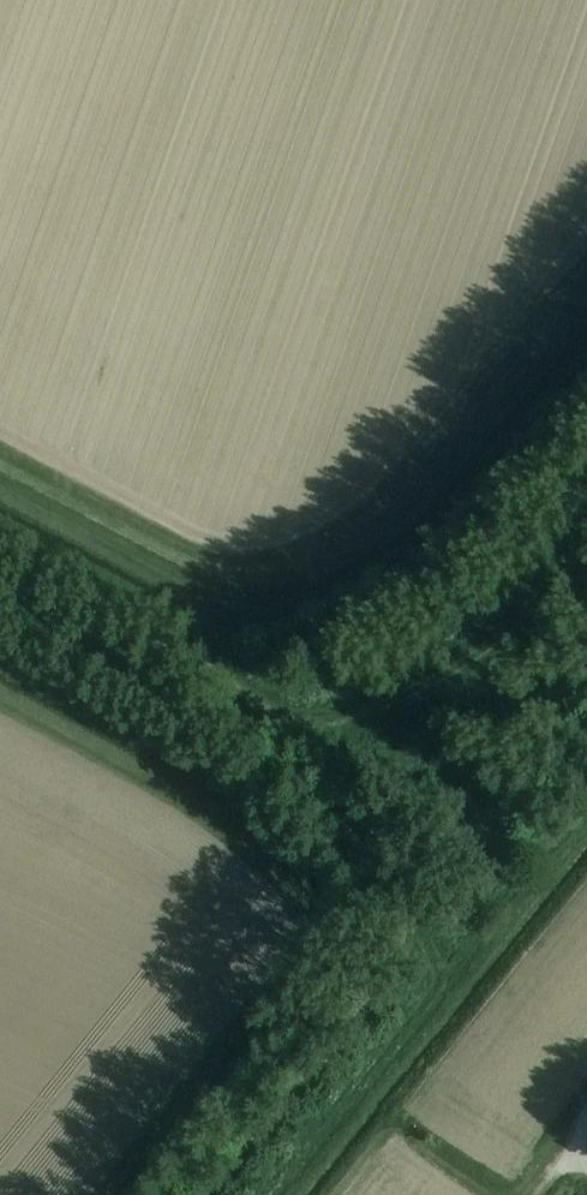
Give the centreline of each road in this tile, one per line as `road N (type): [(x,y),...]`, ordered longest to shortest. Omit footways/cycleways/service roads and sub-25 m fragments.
road 1 (track): [(586,332),(408,533),(348,570),(276,596),(214,586),(0,476)]
road 2 (track): [(211,1194),(393,971),(408,933),(408,899),(323,729)]
road 3 (track): [(323,729),(289,736),(265,728),(198,650),(0,546)]
road 4 (track): [(323,729),(482,650),(586,539)]

